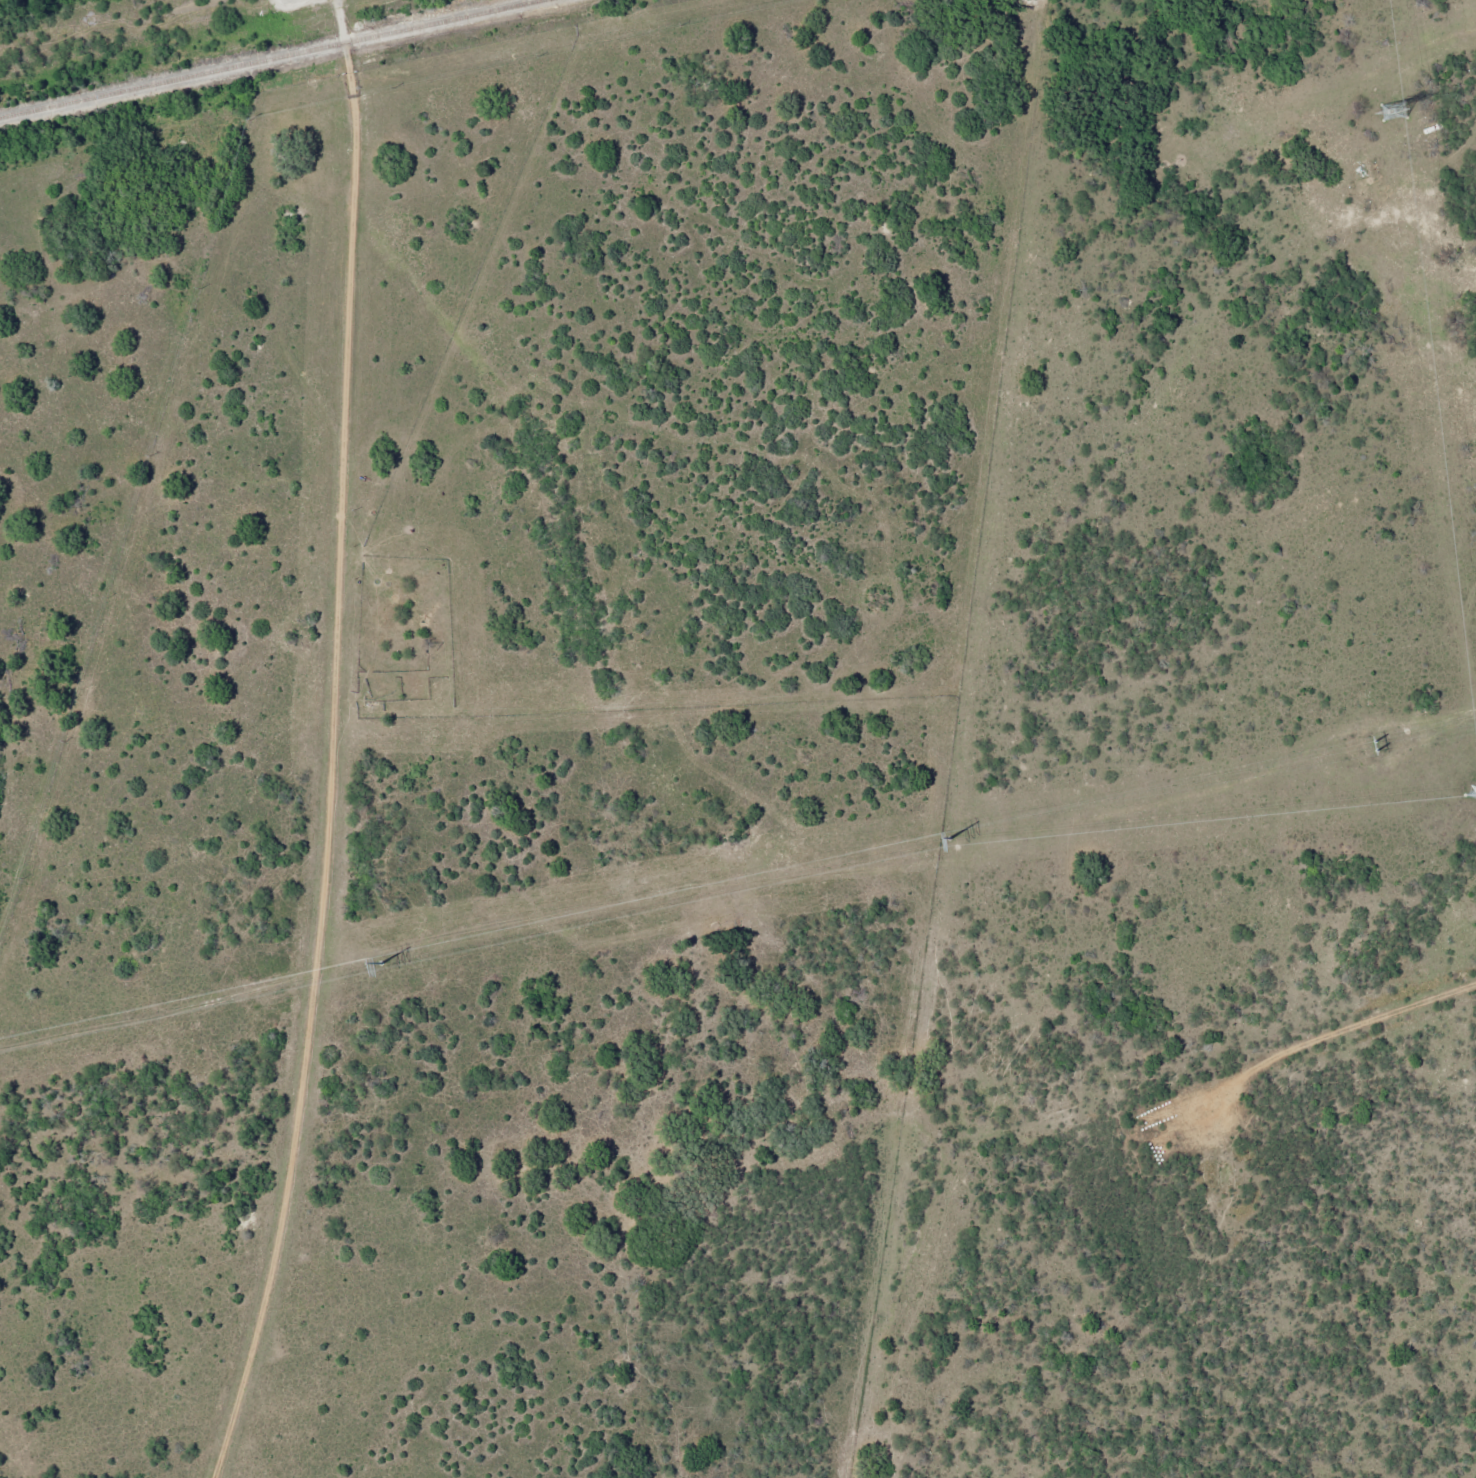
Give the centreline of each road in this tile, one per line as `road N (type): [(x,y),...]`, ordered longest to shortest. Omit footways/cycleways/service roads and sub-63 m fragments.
road 1 (residential): [(1475,986),(1264,1066)]

